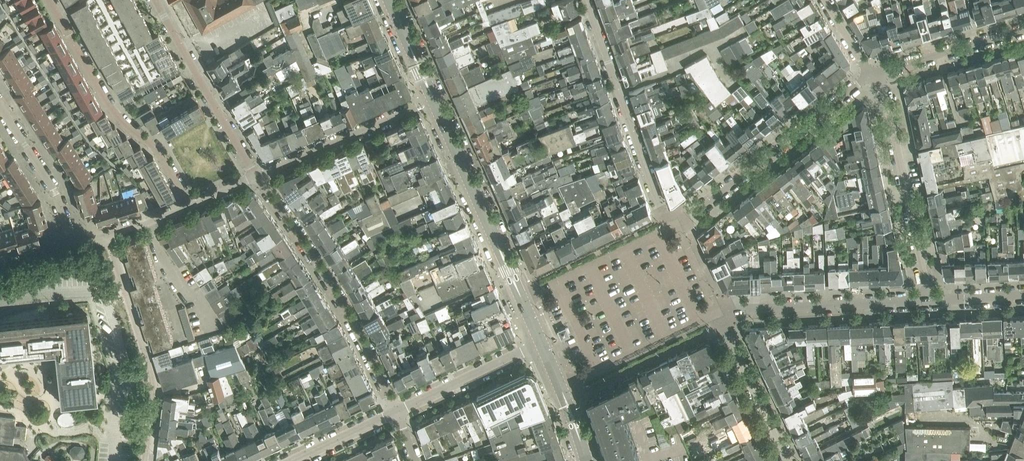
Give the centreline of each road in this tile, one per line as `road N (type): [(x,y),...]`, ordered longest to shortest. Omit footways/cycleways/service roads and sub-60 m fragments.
road 1 (residential): [(258,174),(338,295),(398,412)]
road 2 (residential): [(188,203),(157,150),(116,116),(50,0)]
road 3 (residential): [(873,75),(677,222)]
road 4 (residential): [(667,226),(587,0)]
road 5 (residential): [(144,460),(150,377),(105,233)]
road 6 (residential): [(928,298),(873,75)]
road 7 (tertiary): [(520,295),(433,100)]
road 8 (residential): [(724,317),(928,298)]
road 9 (residential): [(156,0),(258,174)]
road 10 (residential): [(258,174),(433,100)]
road 11 (residential): [(724,317),(563,394)]
road 12 (residential): [(520,295),(667,226)]
road 13 (residential): [(398,412),(542,345)]
road 14 (residential): [(724,317),(789,460)]
road 15 (residential): [(873,75),(1023,30)]
road 16 (residential): [(0,106),(56,200),(68,244)]

